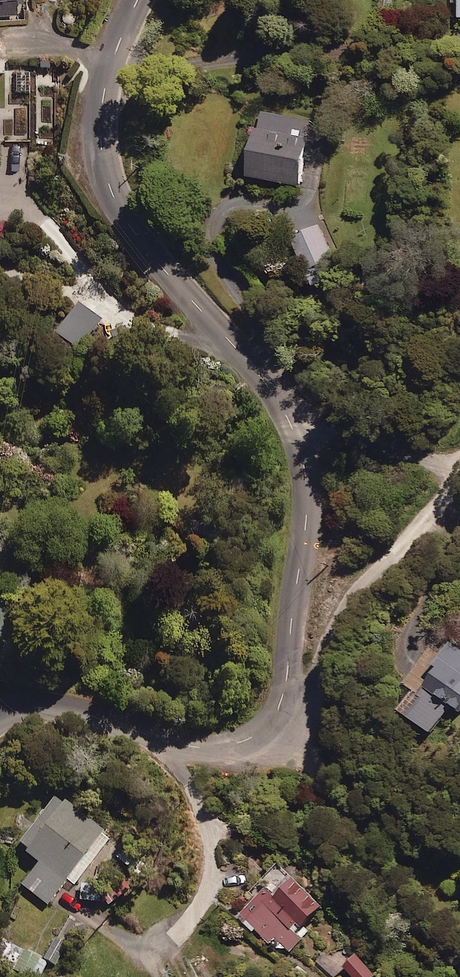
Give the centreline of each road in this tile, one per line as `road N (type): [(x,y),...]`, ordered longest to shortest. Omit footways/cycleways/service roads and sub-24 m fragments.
road 1 (unclassified): [(285,408),(136,234),(113,194),(101,101),(137,0)]
road 2 (unclassified): [(0,715),(60,708),(175,744),(217,749),(261,736),(284,701)]
road 3 (unclassified): [(284,701),(307,484),(285,408)]
road 4 (unclassified): [(284,701),(308,690),(351,601),(436,517),(459,481)]
road 5 (unclassified): [(285,408),(393,451),(459,463)]

